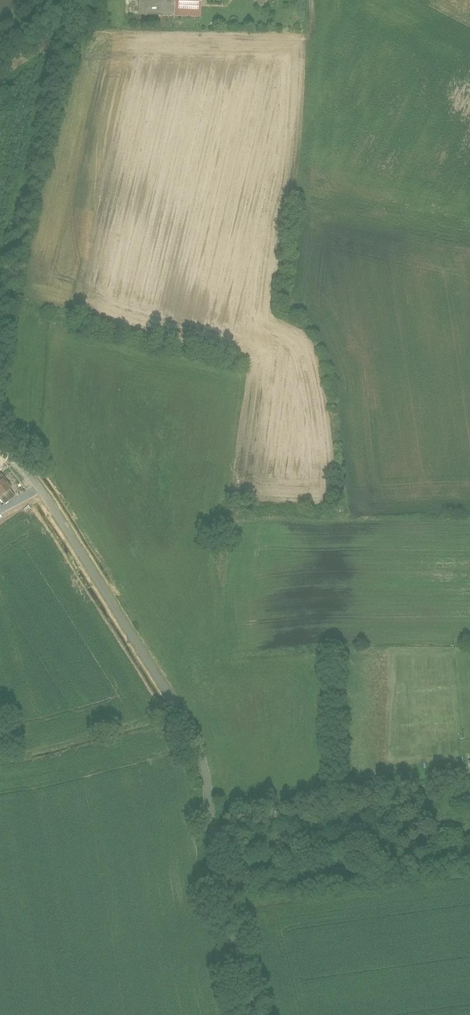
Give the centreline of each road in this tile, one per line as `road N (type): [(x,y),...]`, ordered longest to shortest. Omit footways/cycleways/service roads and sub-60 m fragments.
road 1 (residential): [(253,1014),(197,743),(61,520),(0,443)]

